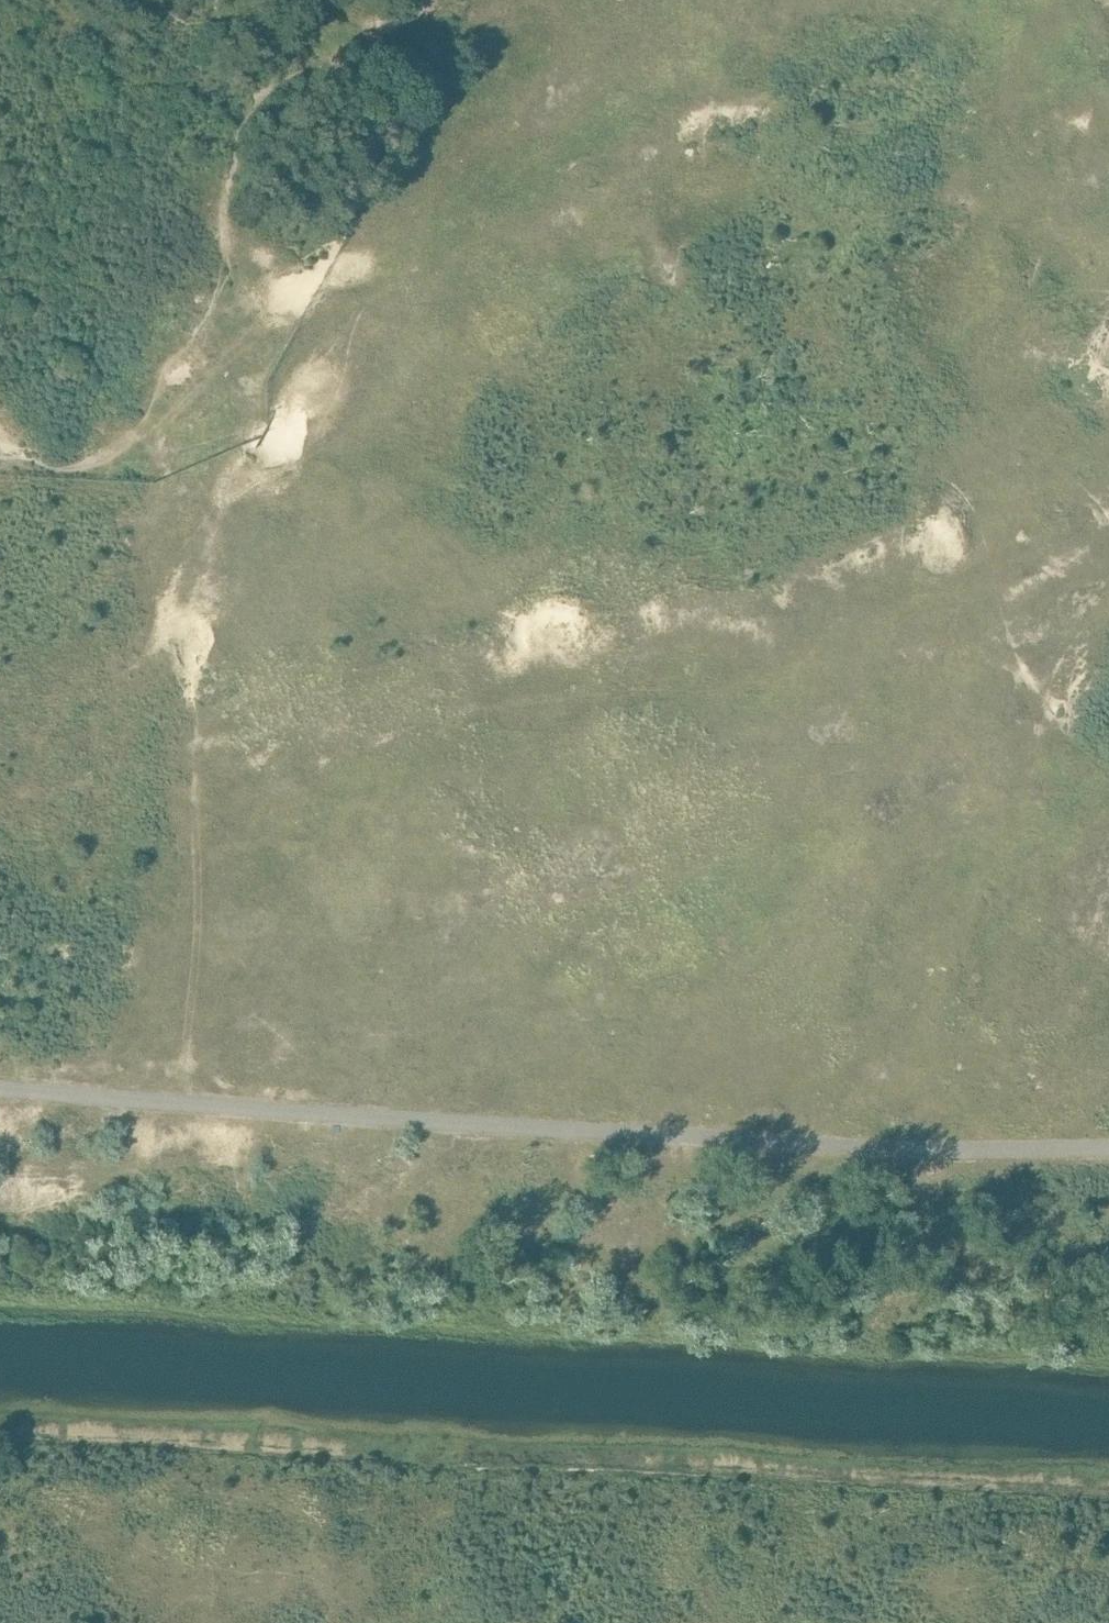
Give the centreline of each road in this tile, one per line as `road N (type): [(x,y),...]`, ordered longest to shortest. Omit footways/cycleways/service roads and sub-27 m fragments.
road 1 (track): [(0,1086),(432,1124),(1108,1158)]

